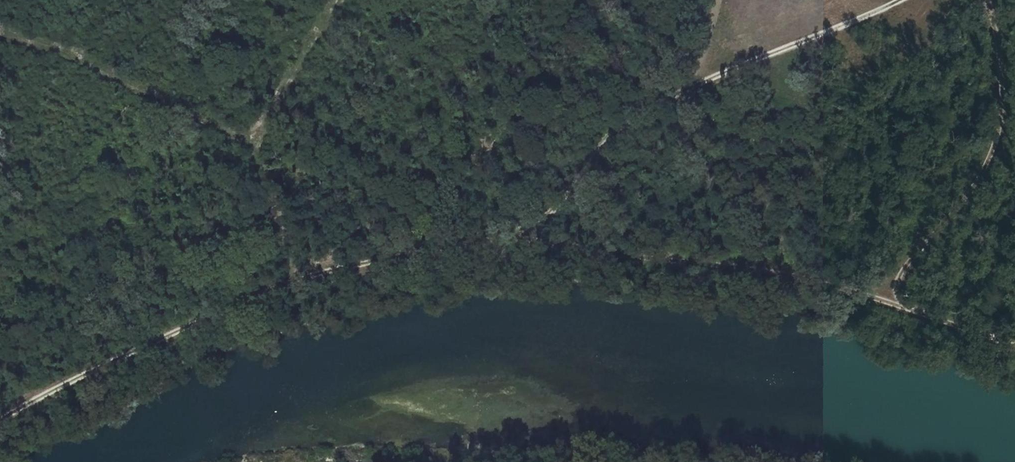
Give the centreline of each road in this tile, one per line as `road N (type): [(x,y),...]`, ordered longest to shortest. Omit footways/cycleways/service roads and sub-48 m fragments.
road 1 (track): [(1014,340),(880,298),(489,244),(300,278),(0,419)]
road 2 (track): [(489,244),(551,213),(597,150),(666,100),(901,0)]

